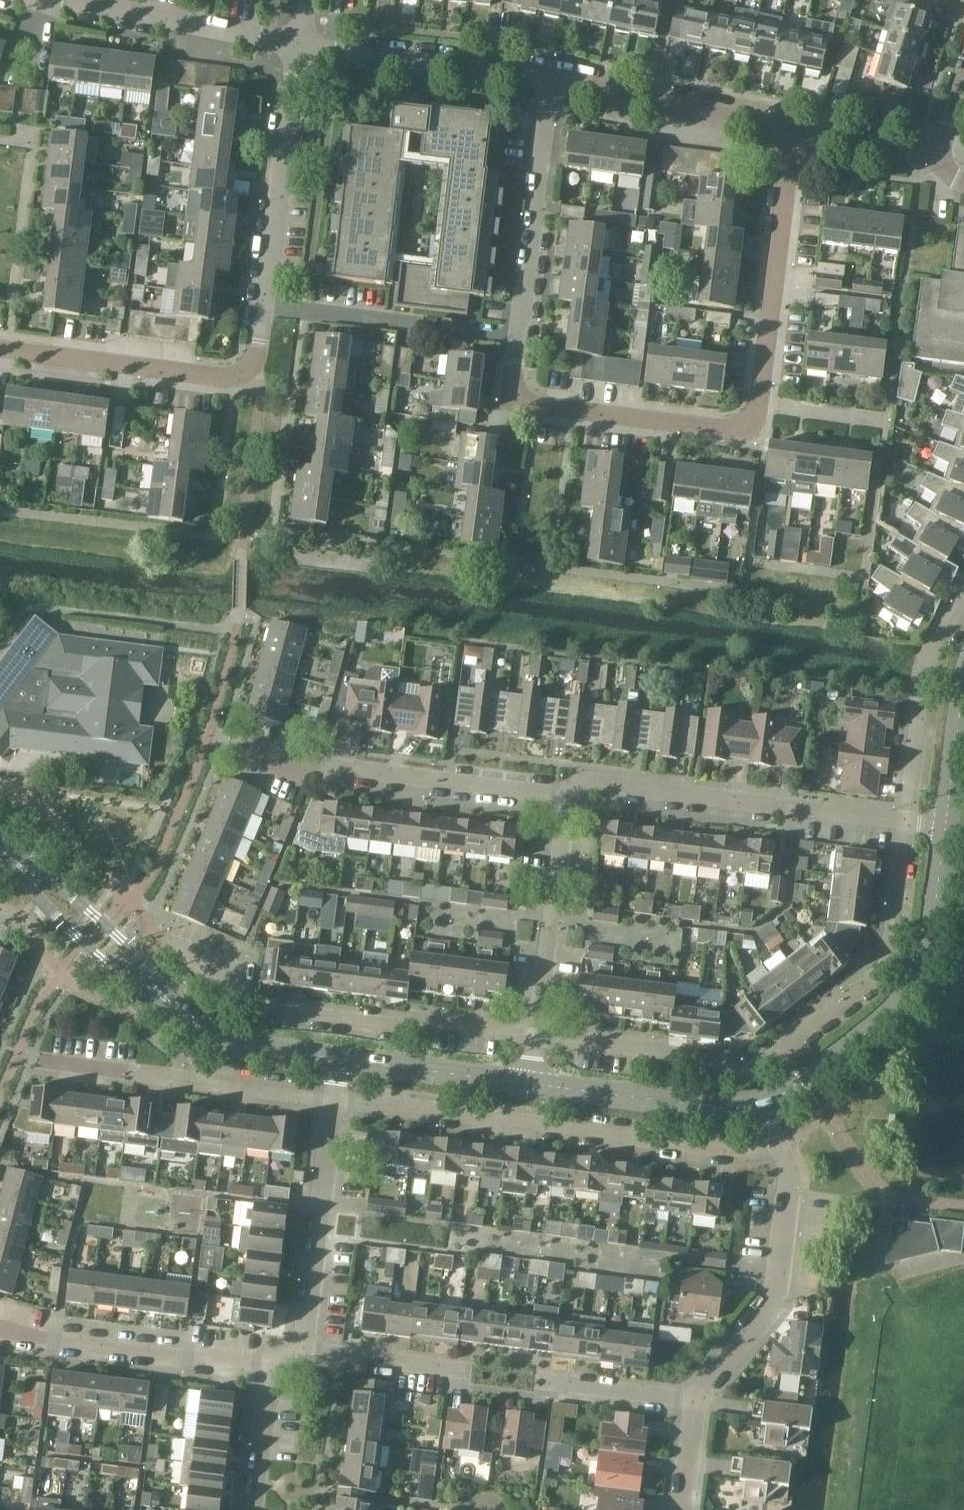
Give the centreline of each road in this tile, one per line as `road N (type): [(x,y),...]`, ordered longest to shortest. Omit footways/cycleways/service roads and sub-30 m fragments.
road 1 (residential): [(519,338),(517,387),(536,408),(744,433),(759,427),(793,131)]
road 2 (residential): [(908,821),(888,963),(782,1049),(745,1062),(536,1035)]
road 3 (residential): [(777,1144),(759,1151),(333,1102)]
road 4 (residential): [(696,1400),(271,1363)]
road 5 (tertiary): [(339,1059),(259,1049),(199,1026),(0,847)]
road 6 (residential): [(536,1035),(245,1005),(168,942)]
road 7 (residential): [(566,800),(300,762),(212,733)]
road 8 (tertiary): [(761,1102),(837,1057),(916,980),(931,944),(945,826)]
road 9 (residential): [(908,821),(588,784),(566,800)]
road 10 (residential): [(0,349),(222,376),(246,371),(255,358),(261,304)]
road 11 (residential): [(333,1102),(46,1067)]
road 12 (residential): [(696,1400),(778,1290),(791,1175),(777,1144)]
road 13 (residential): [(271,1363),(304,1340),(333,1102)]
road 14 (residential): [(271,1363),(0,1329)]
road 15 (residential): [(261,304),(297,44)]
road 16 (residential): [(519,338),(551,79)]
road 17 (residential): [(519,338),(261,304)]
road 18 (residential): [(551,79),(297,44)]
road 19 (residential): [(793,131),(551,79)]
road 20 (residential): [(297,44),(62,0)]
road 21 (residential): [(536,1035),(566,800)]
road 22 (tertiary): [(761,1102),(703,1106),(530,1084)]
road 23 (residential): [(963,609),(938,648),(924,691),(908,821)]
road 24 (tertiary): [(530,1084),(339,1059)]
road 25 (residential): [(252,1509),(271,1363)]
road 26 (tertiary): [(945,826),(963,682)]
road 27 (residential): [(935,159),(793,131)]

